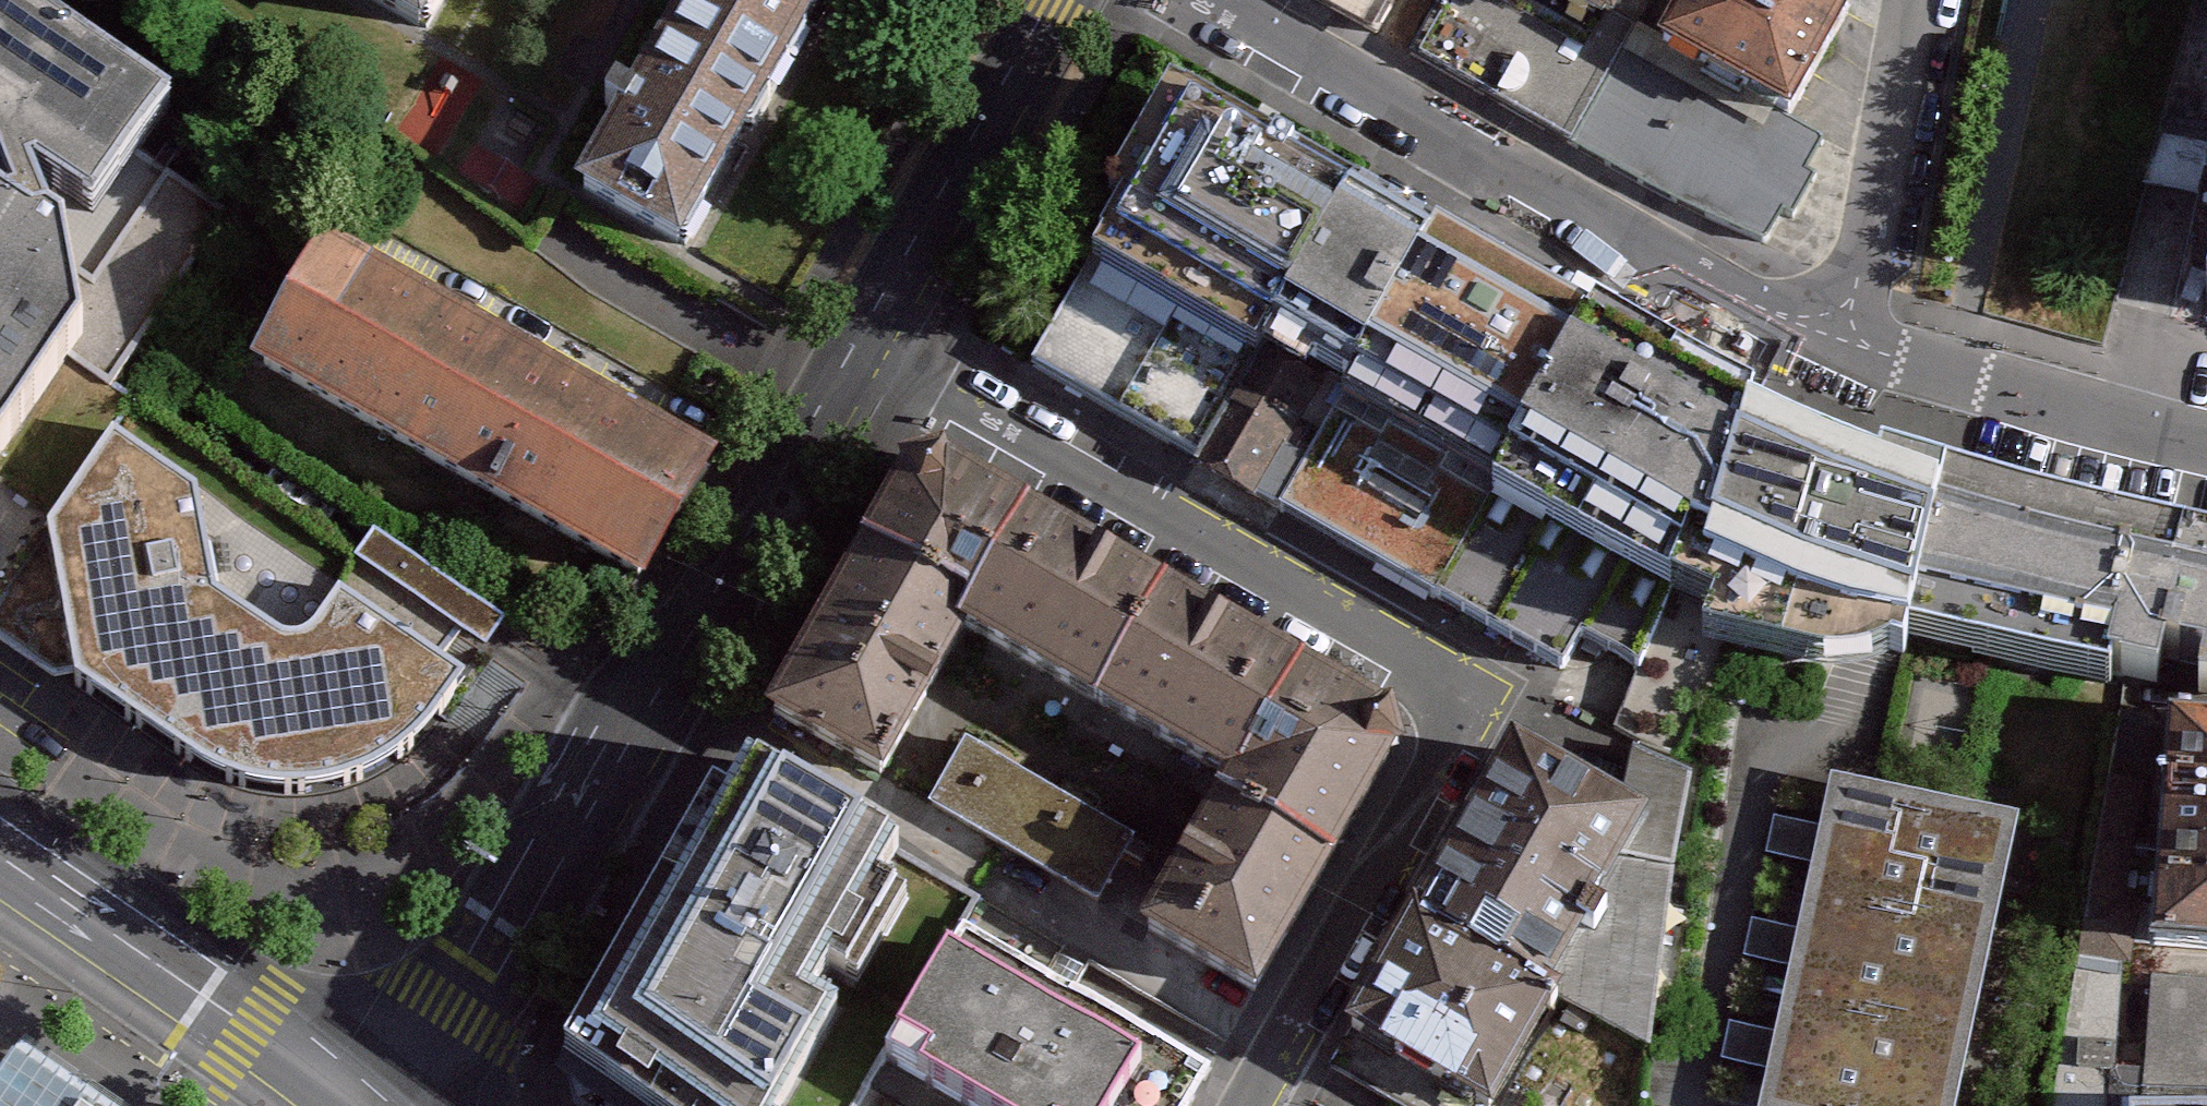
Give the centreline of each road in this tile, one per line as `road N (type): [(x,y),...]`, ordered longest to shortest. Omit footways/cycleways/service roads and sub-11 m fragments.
road 1 (residential): [(851,350),(1477,696),(1260,1105)]
road 2 (tertiary): [(851,350),(421,1105)]
road 3 (residential): [(1832,337),(1736,296),(1213,0)]
road 4 (secondary): [(363,1105),(0,850)]
road 5 (tertiary): [(1050,0),(851,350)]
road 6 (residential): [(2206,445),(1832,337)]
road 7 (residential): [(1911,0),(1854,295),(1832,337)]

